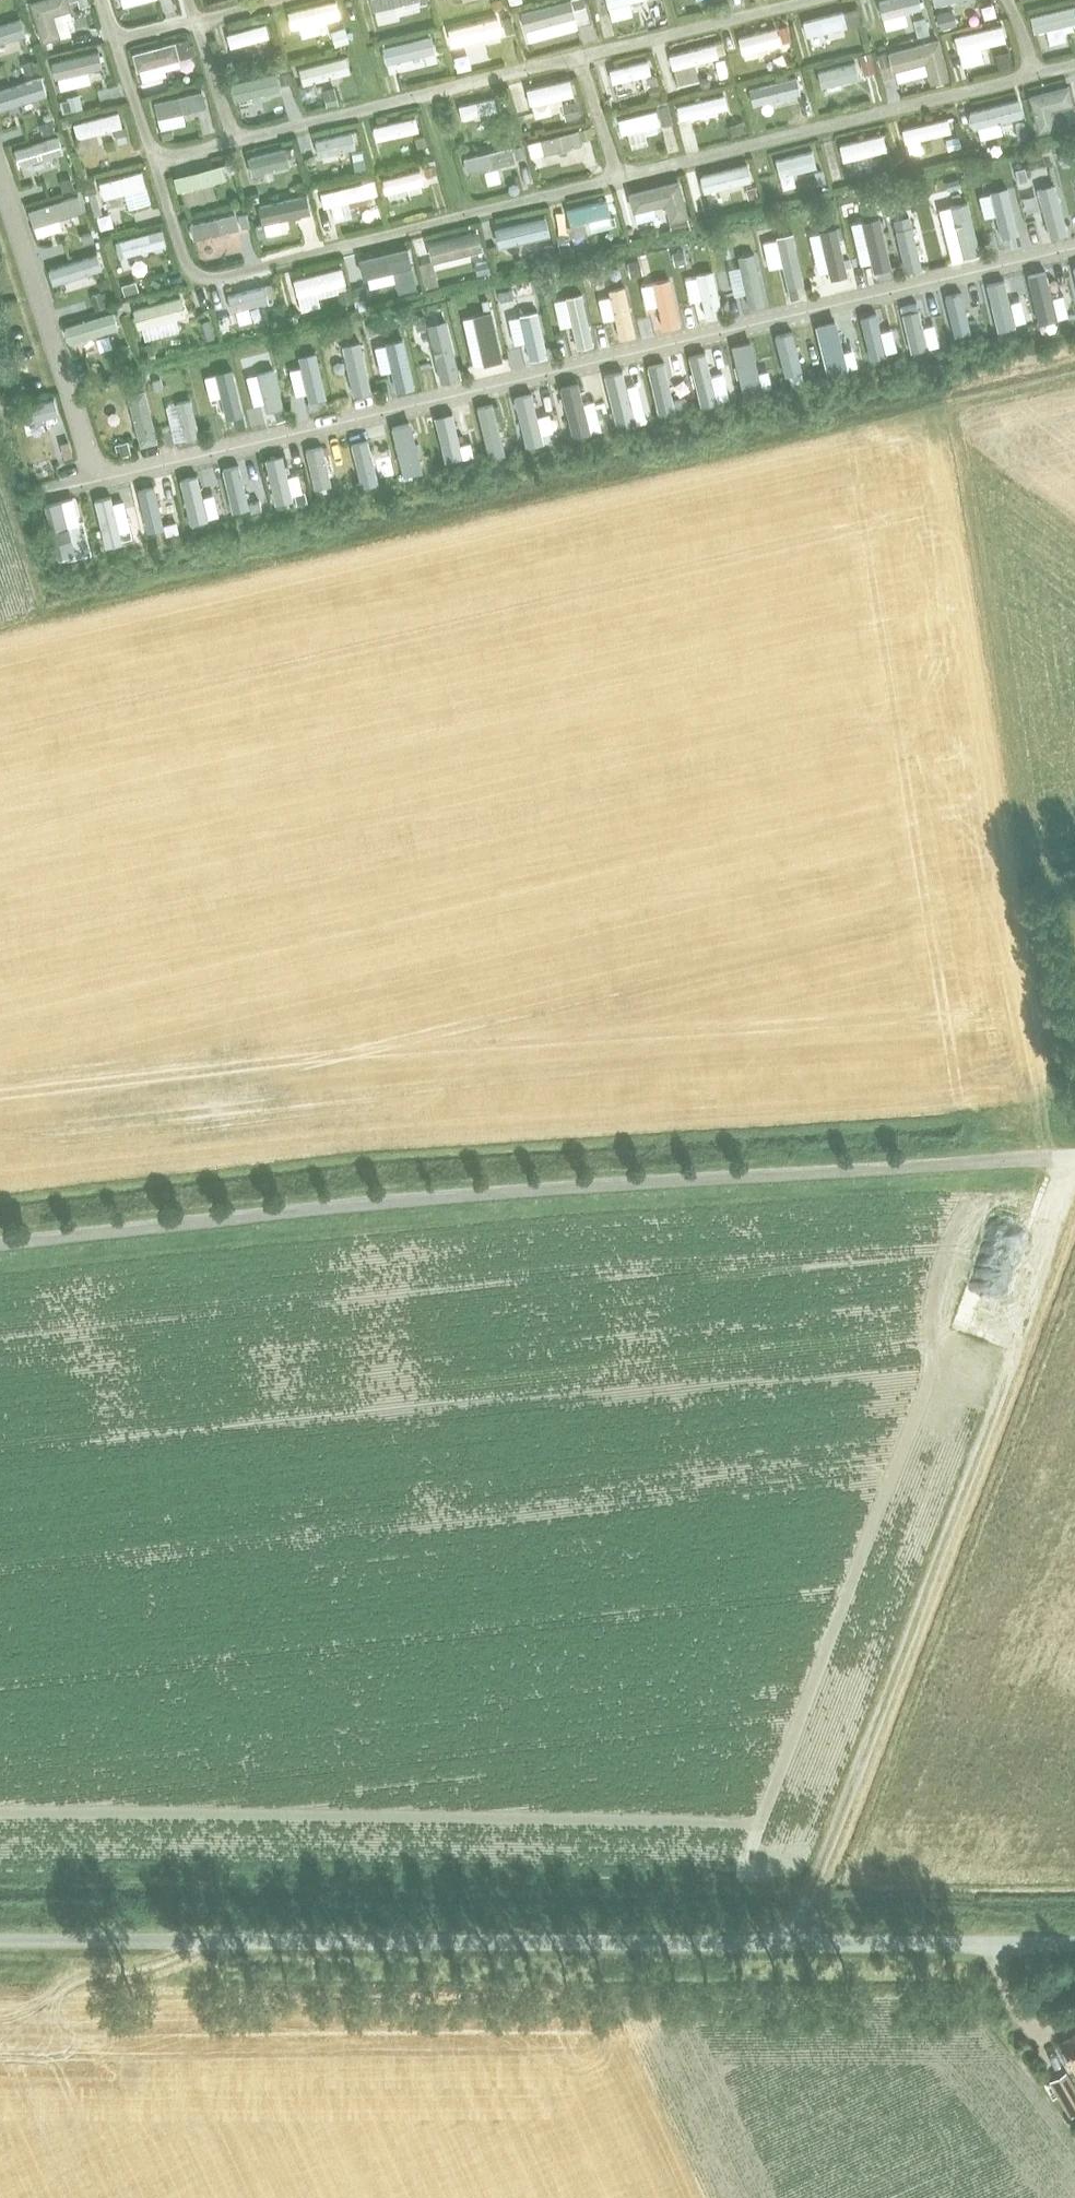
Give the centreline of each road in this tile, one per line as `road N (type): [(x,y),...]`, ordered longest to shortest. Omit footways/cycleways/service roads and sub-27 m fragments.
road 1 (unclassified): [(1074,1943),(0,1939)]
road 2 (track): [(801,1942),(810,1896),(1023,1329),(1074,1163)]

